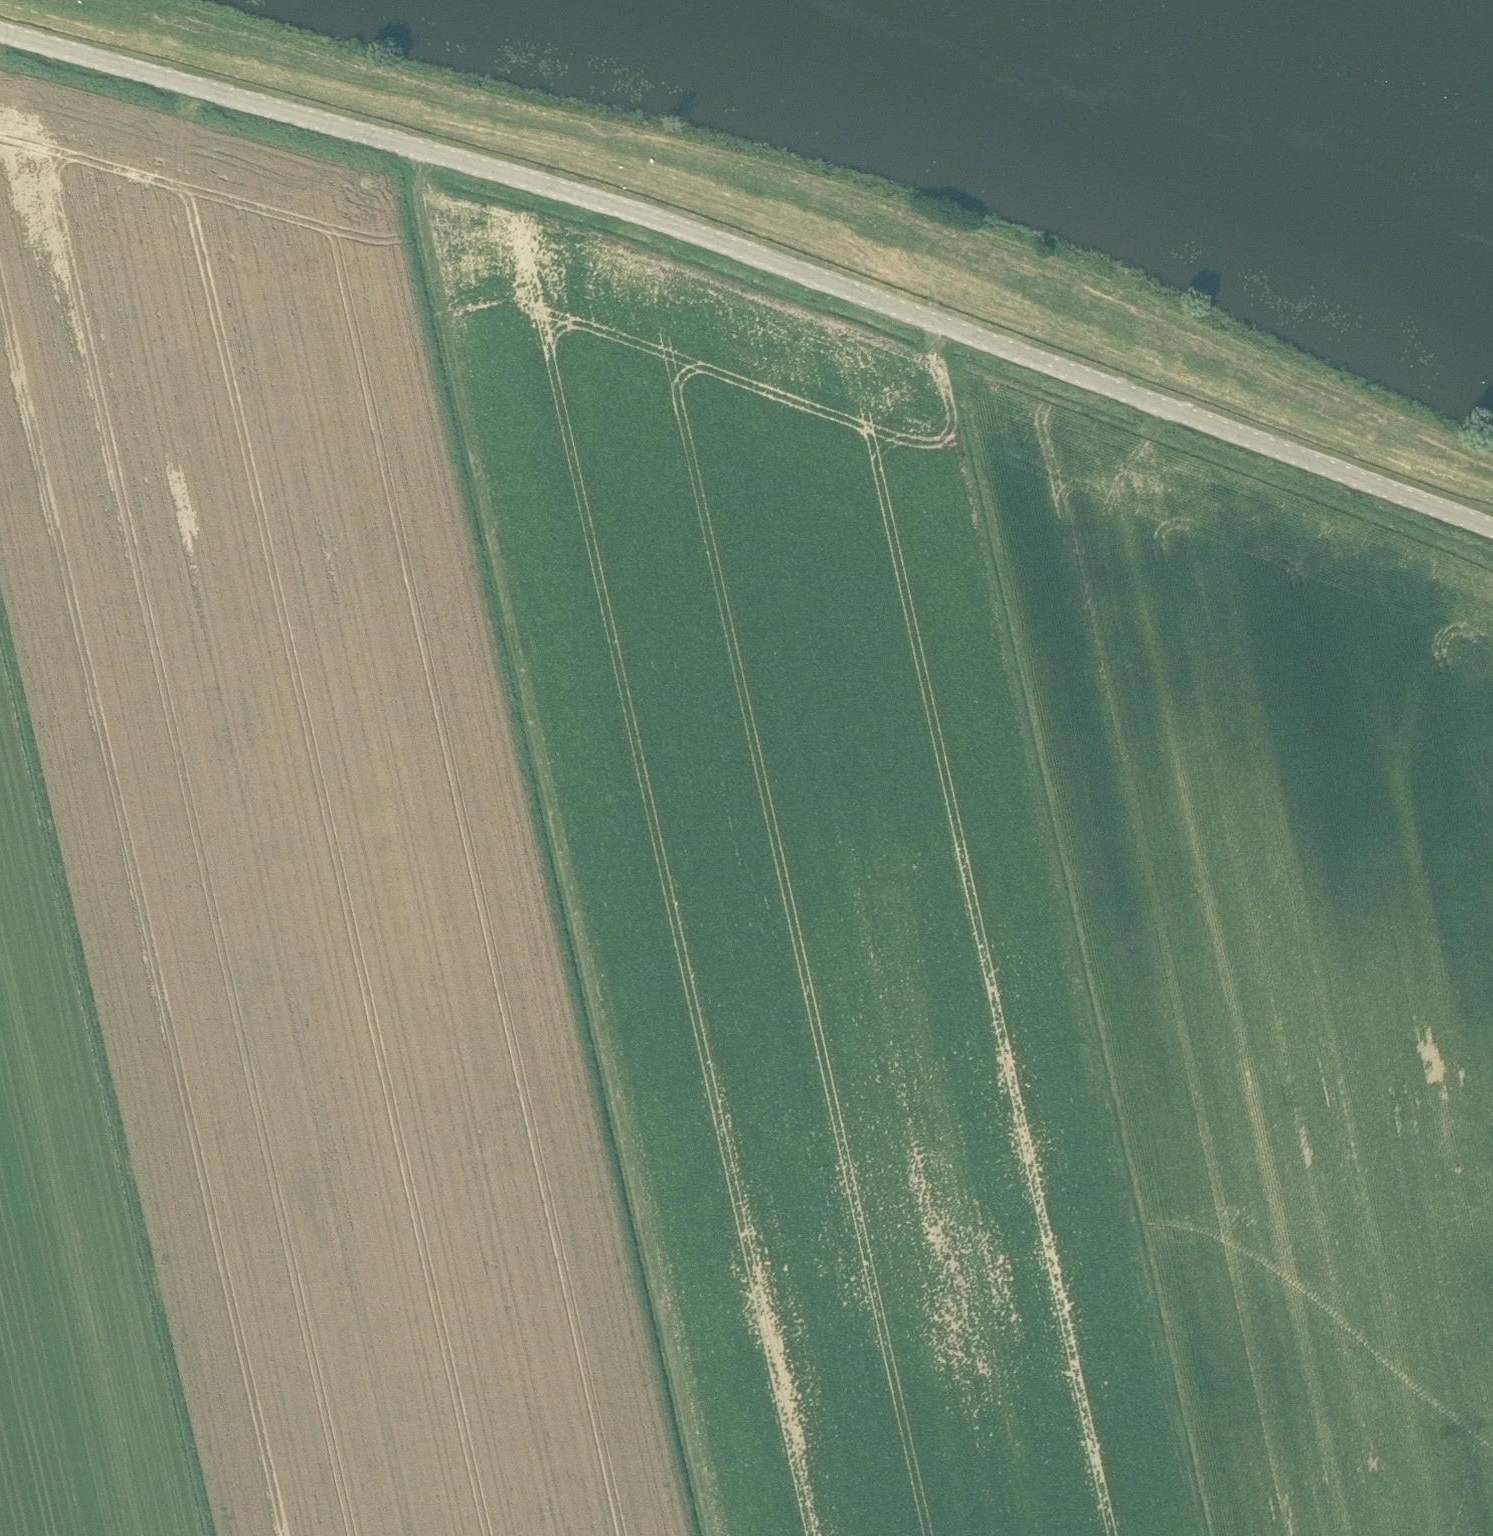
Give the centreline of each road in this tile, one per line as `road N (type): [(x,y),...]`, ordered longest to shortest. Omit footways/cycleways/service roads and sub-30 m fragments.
road 1 (unclassified): [(1492,530),(657,219),(0,31)]

